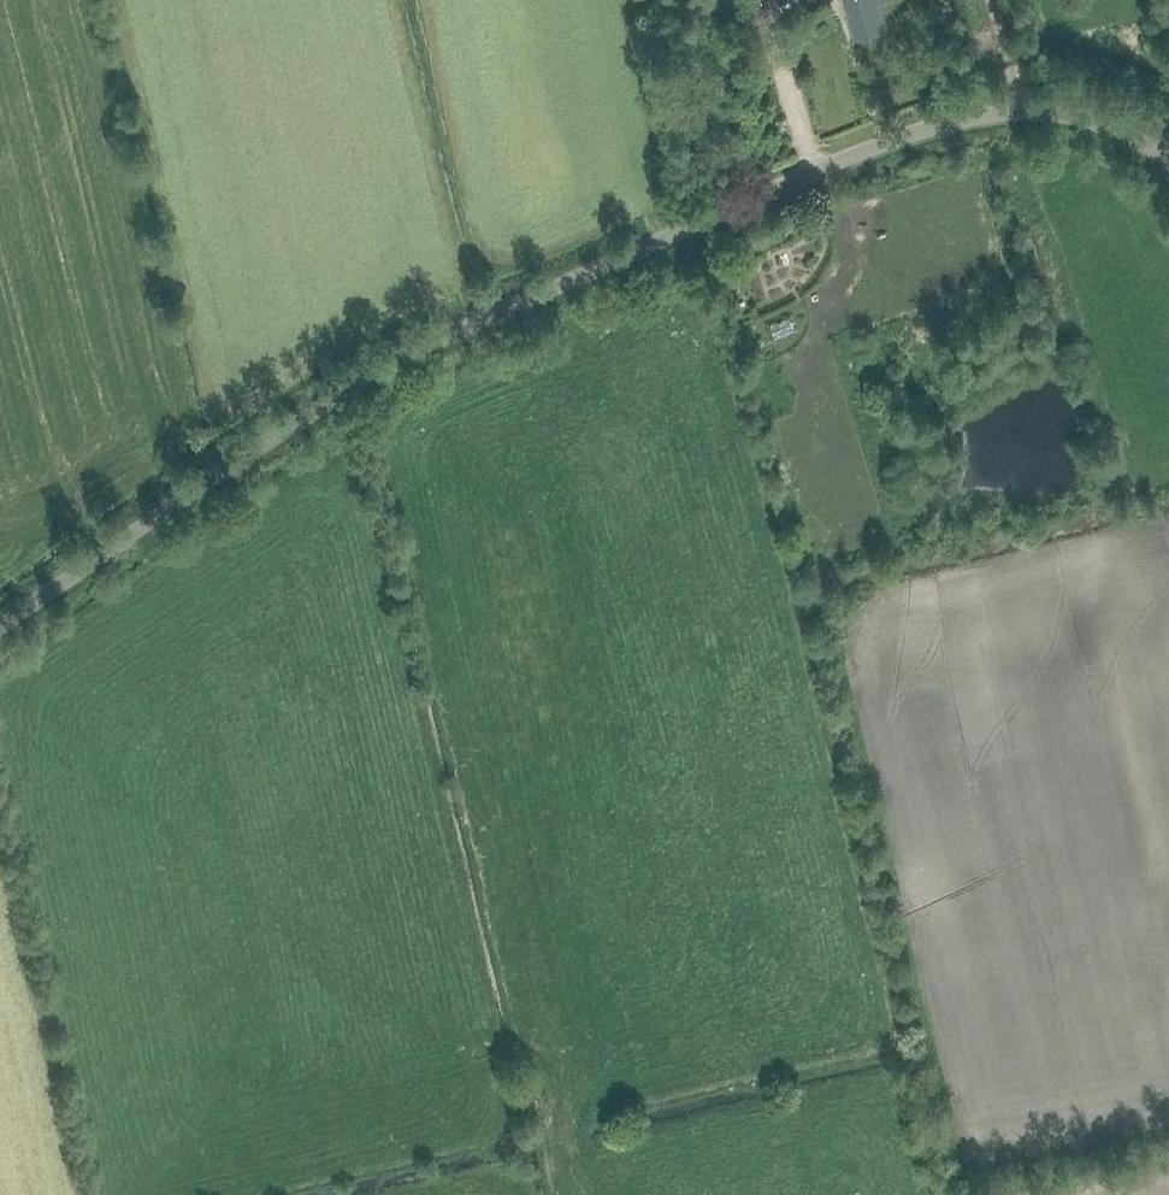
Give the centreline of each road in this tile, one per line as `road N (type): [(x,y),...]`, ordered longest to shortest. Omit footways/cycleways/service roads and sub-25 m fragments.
road 1 (unclassified): [(0,621),(303,411),(456,329),(821,158),(911,125),(1036,107),(1120,122),(1168,152)]

